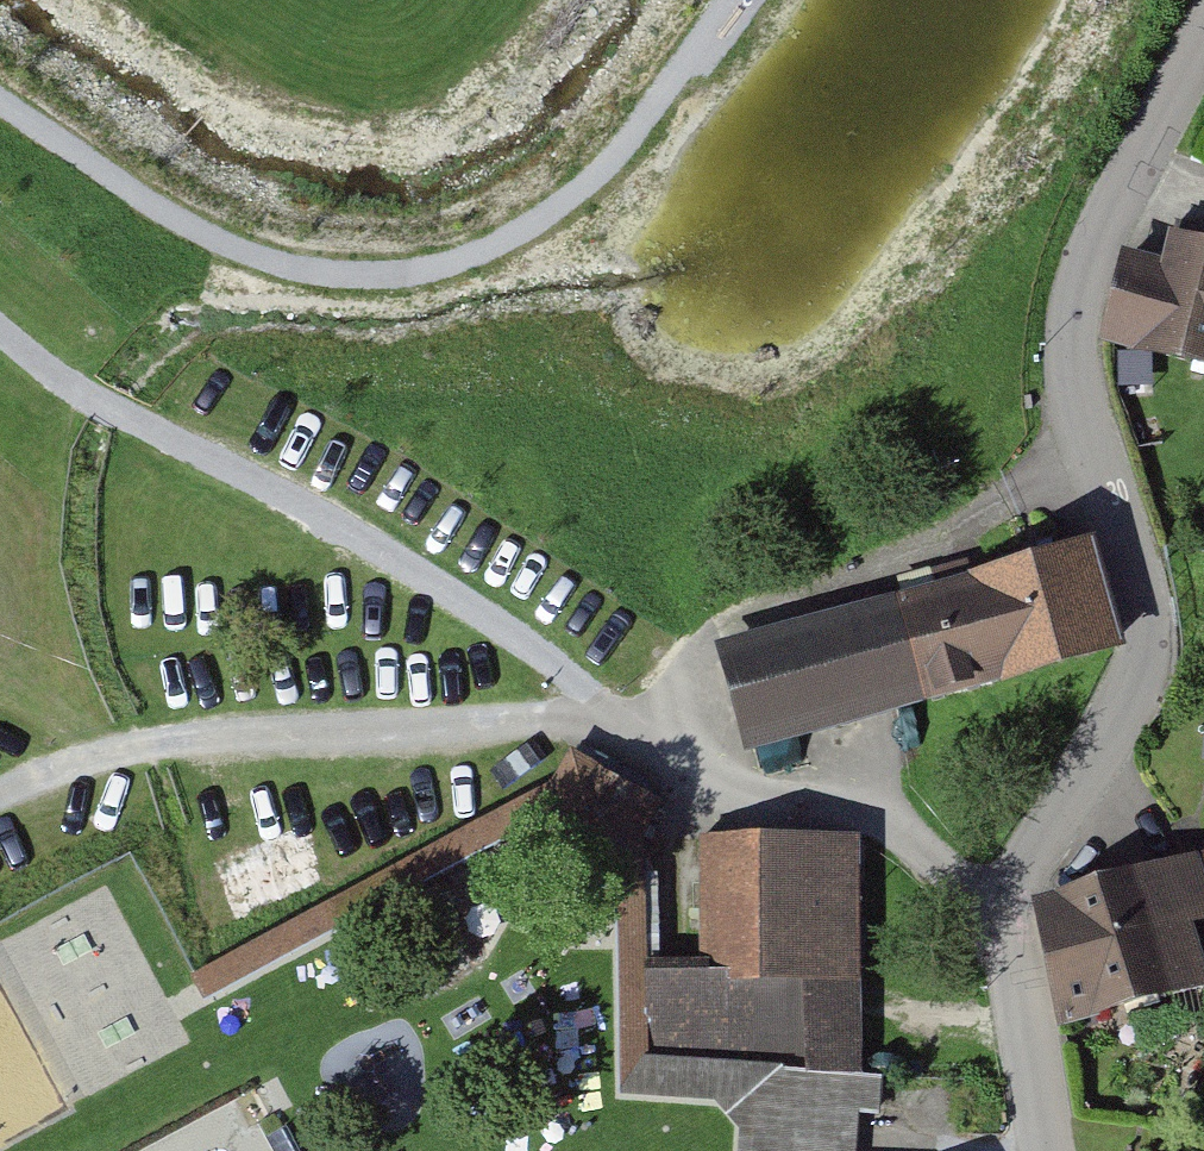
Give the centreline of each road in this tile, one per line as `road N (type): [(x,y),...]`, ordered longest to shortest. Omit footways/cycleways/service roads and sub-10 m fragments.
road 1 (residential): [(1203,32),(1096,251),(1074,326),(1091,451),(1136,575),(1148,649),(1113,725),(1009,892),(1047,1150)]
road 2 (track): [(0,102),(178,220),(281,264),(378,277),(469,258),(606,169),(726,0)]
road 3 (track): [(0,318),(85,388),(287,484),(637,722)]
road 4 (track): [(637,722),(248,725),(143,734),(47,763),(0,789)]

